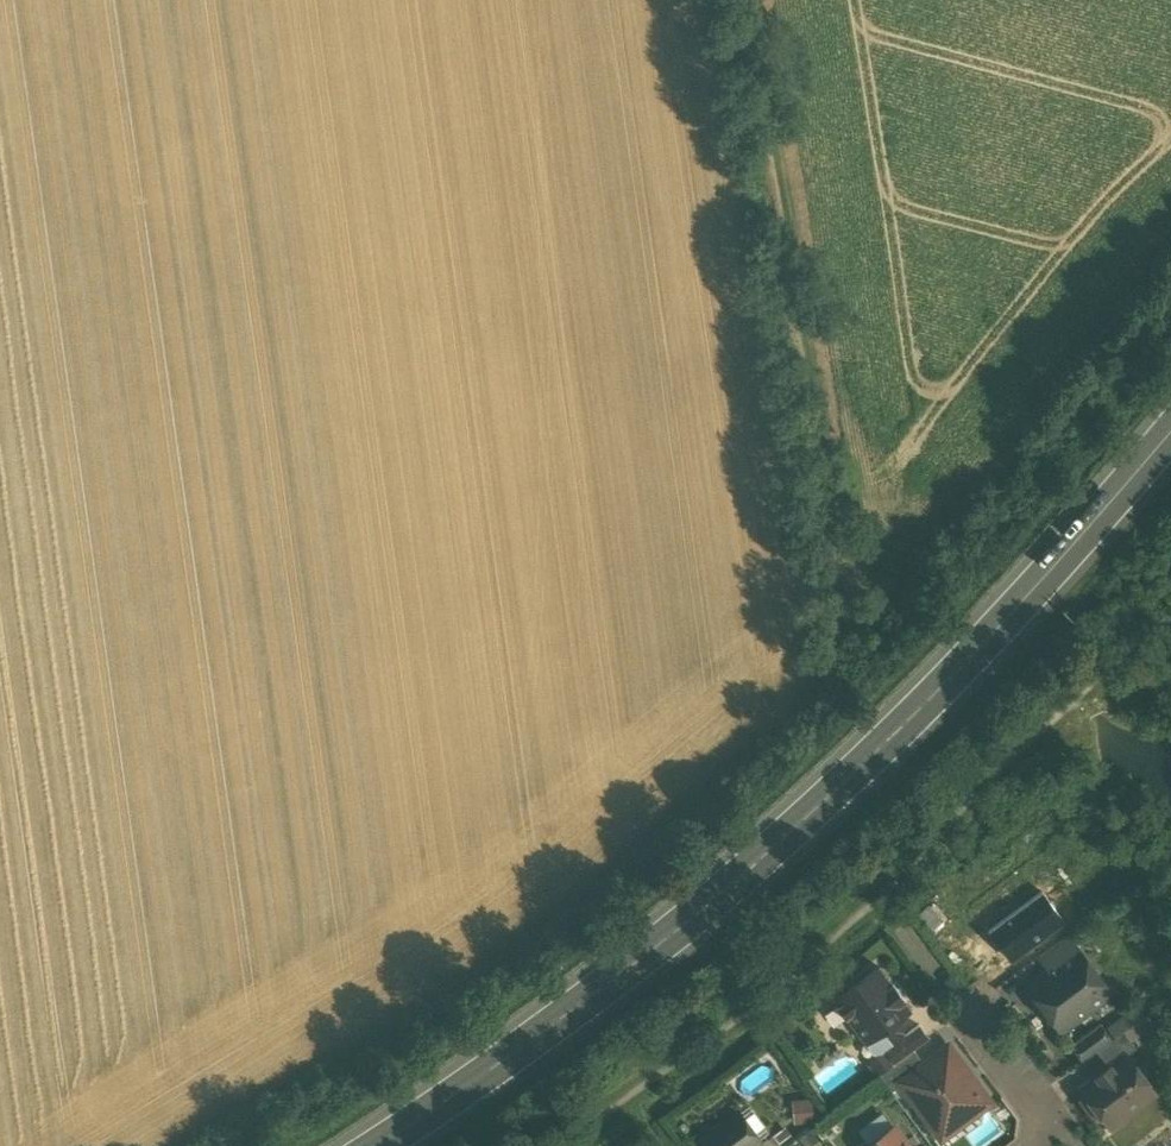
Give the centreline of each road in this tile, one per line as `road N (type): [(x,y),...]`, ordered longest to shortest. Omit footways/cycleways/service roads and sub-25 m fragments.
road 1 (primary): [(374,1145),(443,1105),(750,881),(855,784),(1170,429)]
road 2 (track): [(839,526),(761,0)]
road 3 (residential): [(1024,1145),(1041,1120),(1035,1101),(967,1009)]

